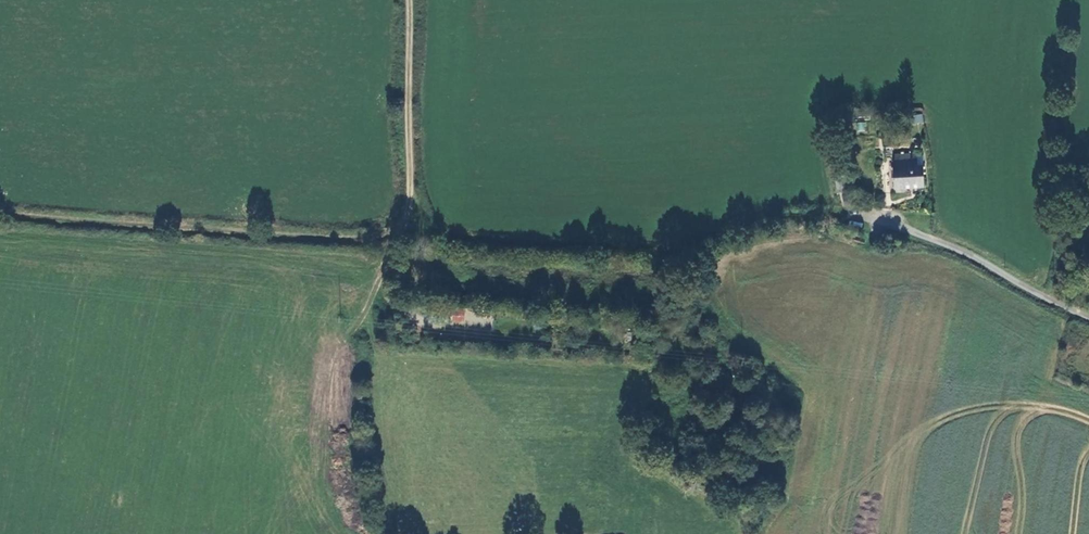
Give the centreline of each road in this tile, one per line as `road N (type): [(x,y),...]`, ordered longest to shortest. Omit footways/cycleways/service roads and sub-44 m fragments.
road 1 (track): [(413,227),(355,242),(0,214)]
road 2 (unclassified): [(869,218),(969,254),(1088,318)]
road 3 (unclassified): [(409,0),(413,227)]

